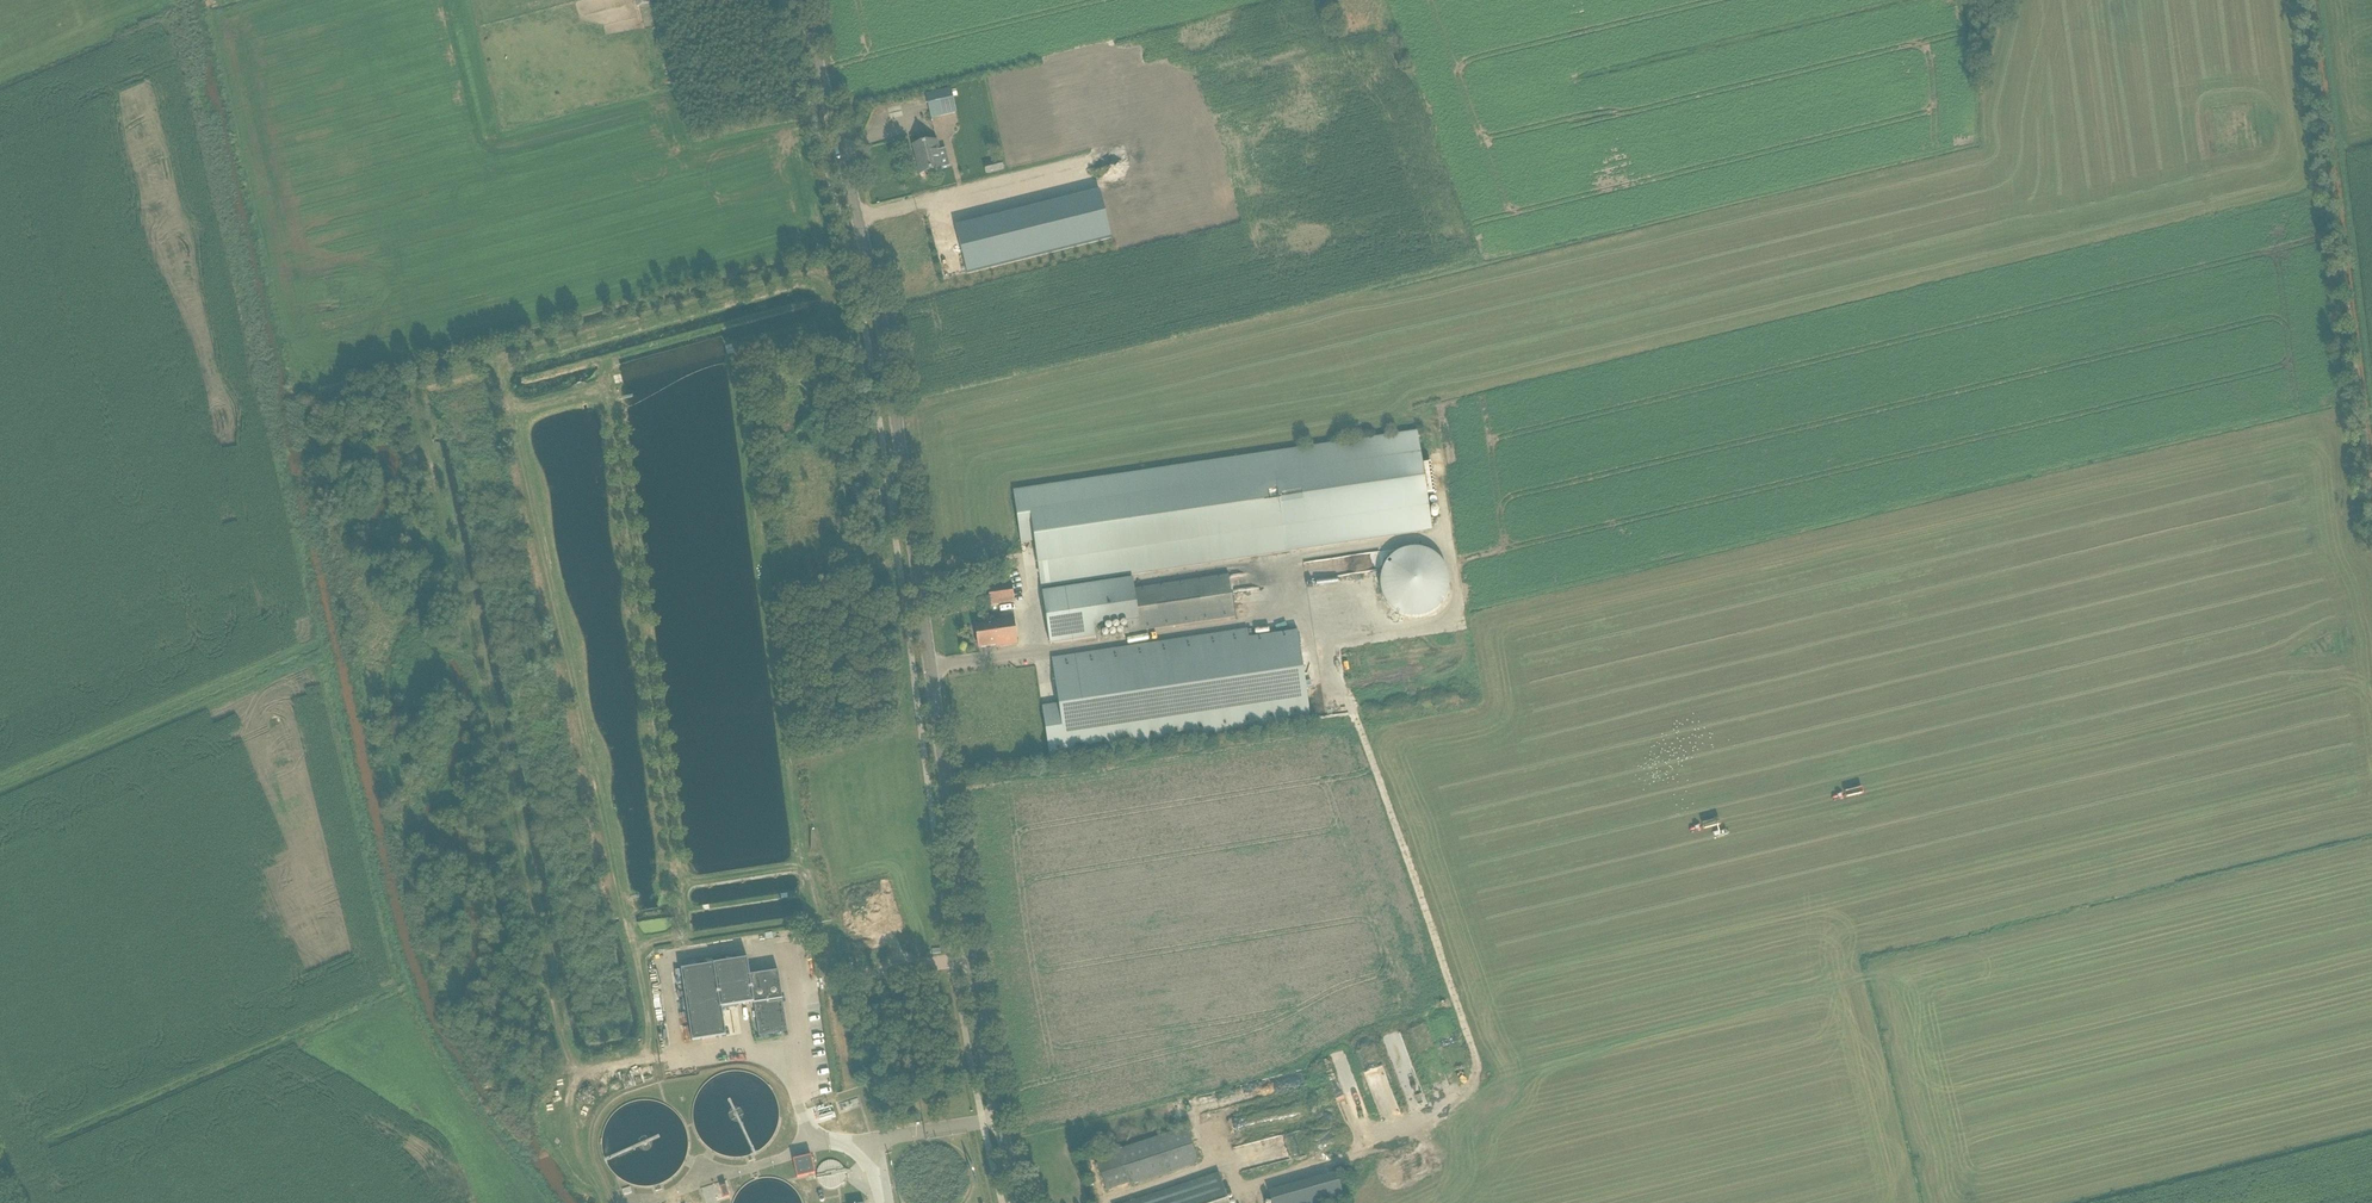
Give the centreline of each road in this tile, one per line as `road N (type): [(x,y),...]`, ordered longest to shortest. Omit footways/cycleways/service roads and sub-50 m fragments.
road 1 (tertiary): [(1021,1202),(964,923),(886,318),(803,0)]

